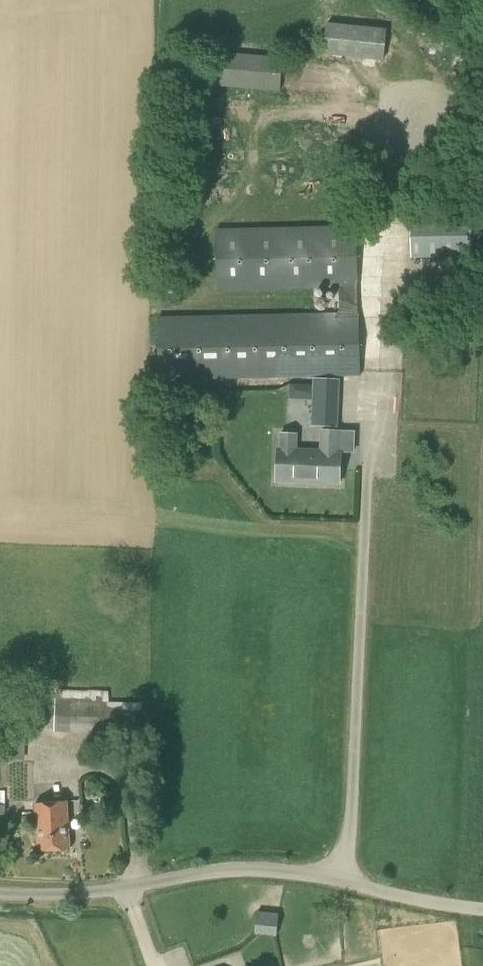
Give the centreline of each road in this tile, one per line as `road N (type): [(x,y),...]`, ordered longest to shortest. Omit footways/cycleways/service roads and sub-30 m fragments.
road 1 (unclassified): [(0,881),(109,886),(213,862),(296,862),(482,908)]

